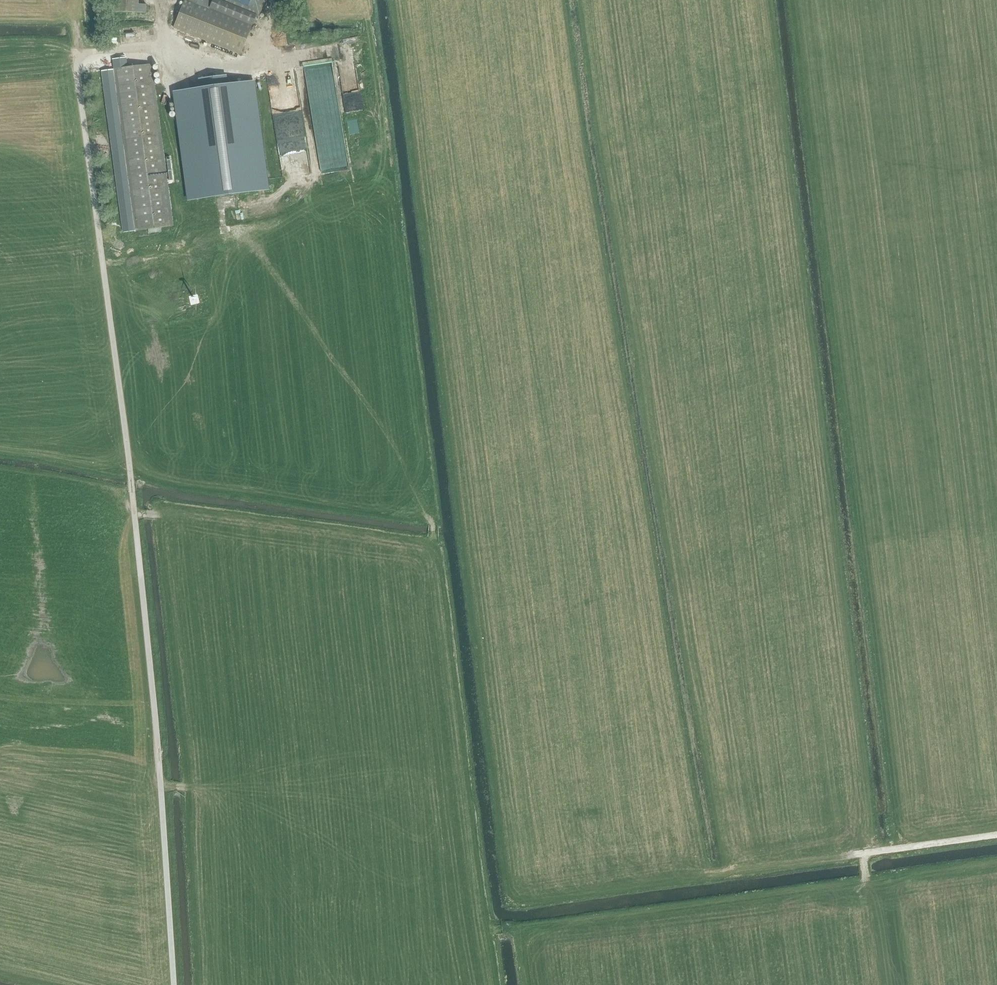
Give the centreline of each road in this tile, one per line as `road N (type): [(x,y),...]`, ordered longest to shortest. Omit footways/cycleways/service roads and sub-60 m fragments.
road 1 (track): [(854,854),(996,835)]

